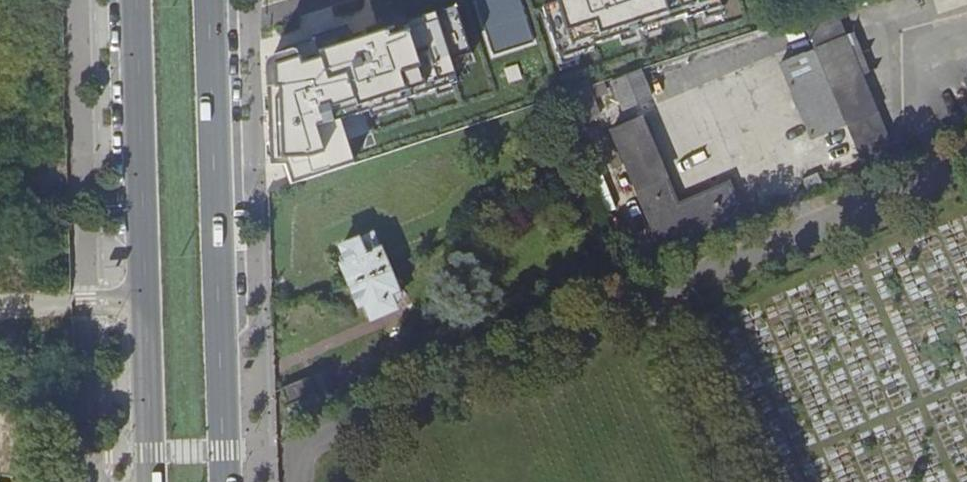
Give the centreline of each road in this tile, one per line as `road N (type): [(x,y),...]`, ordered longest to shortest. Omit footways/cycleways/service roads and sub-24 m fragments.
road 1 (primary): [(227,481),(210,0)]
road 2 (primary): [(136,0),(151,481)]
road 3 (unknown): [(0,308),(147,309)]

